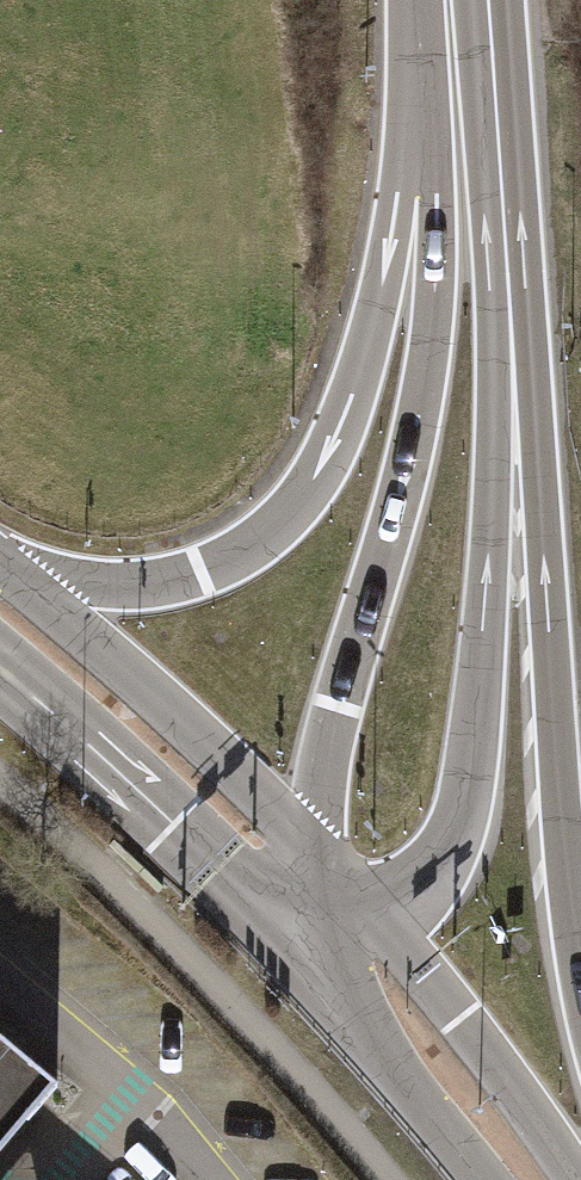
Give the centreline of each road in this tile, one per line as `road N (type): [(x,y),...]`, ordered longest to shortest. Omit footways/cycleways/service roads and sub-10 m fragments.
road 1 (trunk): [(418,32),(432,258),(426,360),(404,477),(337,702),(310,847)]
road 2 (trunk): [(418,32),(409,147),(387,273),(335,438),(299,502),(245,549),(162,582),(101,585),(9,571)]
road 3 (trunk): [(580,971),(510,297)]
road 4 (trunk): [(372,915),(439,866),(463,812),(510,297)]
road 5 (secondary): [(0,670),(174,824),(294,953)]
road 6 (secondary): [(310,847),(9,571)]
road 7 (secondary): [(574,1179),(459,1017),(372,915)]
road 8 (trunk): [(510,297),(516,128),(507,0)]
road 9 (secondary): [(294,953),(484,1179)]

